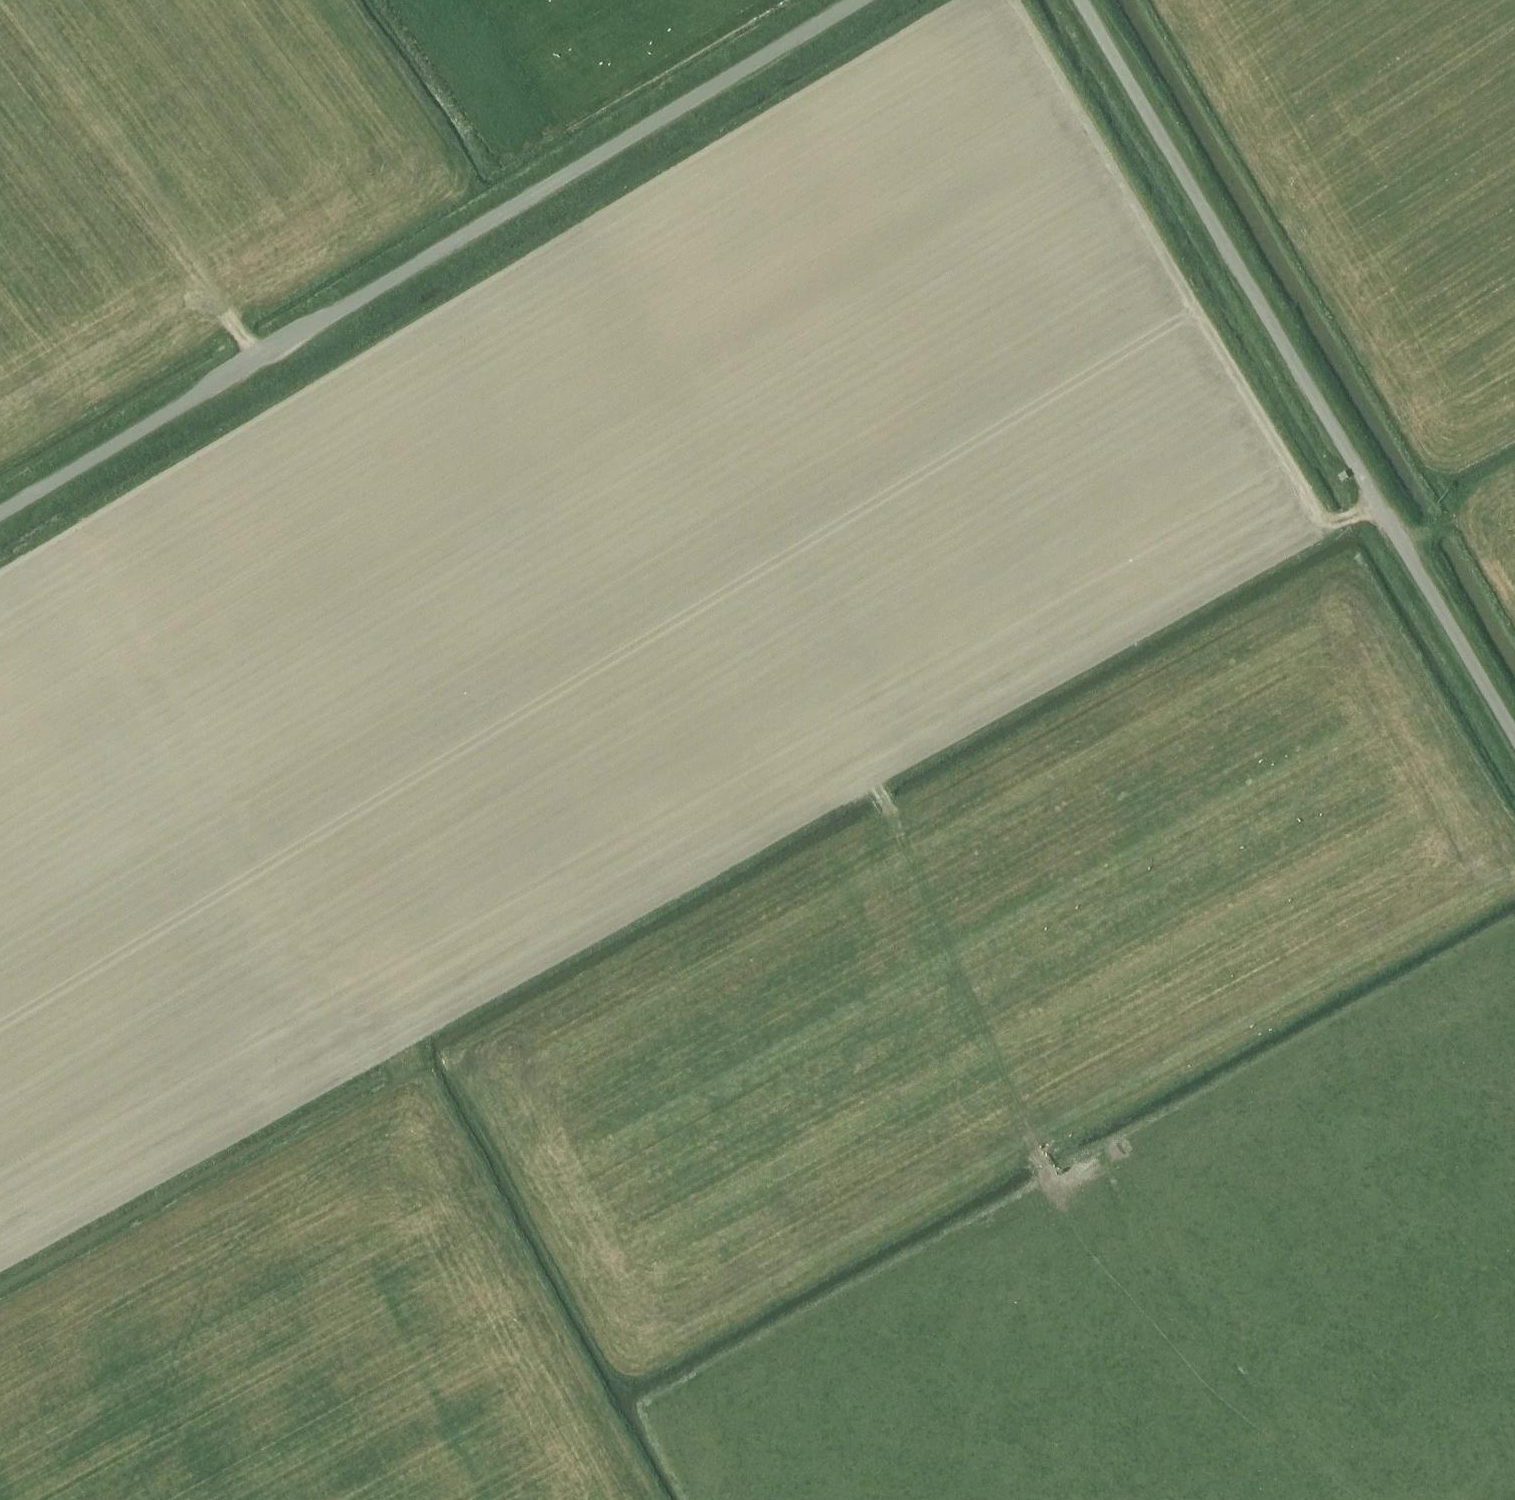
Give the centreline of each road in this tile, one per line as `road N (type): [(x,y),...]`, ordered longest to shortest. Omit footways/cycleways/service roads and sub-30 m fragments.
road 1 (unclassified): [(0,515),(859,0)]
road 2 (unclassified): [(1514,742),(1079,0)]

